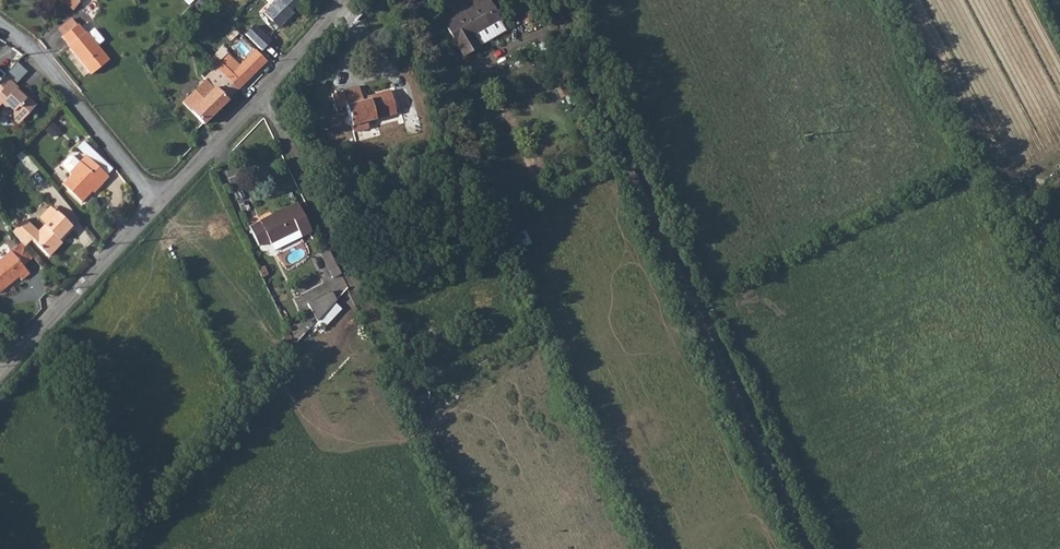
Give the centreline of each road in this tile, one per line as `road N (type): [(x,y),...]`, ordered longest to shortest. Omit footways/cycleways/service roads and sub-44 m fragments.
road 1 (unclassified): [(157,203),(339,0)]
road 2 (residential): [(157,203),(30,39),(0,20)]
road 3 (unclassified): [(0,372),(157,203)]

